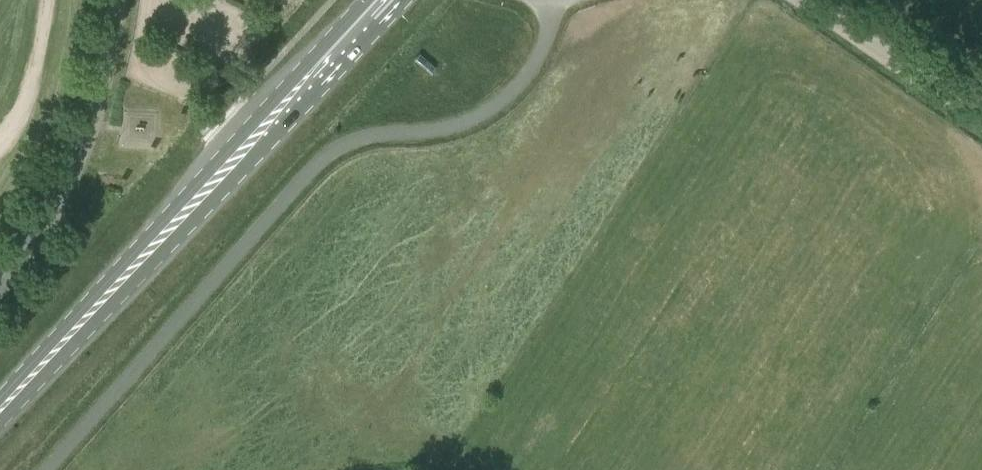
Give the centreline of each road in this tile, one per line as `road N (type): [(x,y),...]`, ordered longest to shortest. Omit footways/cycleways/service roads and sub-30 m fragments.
road 1 (unclassified): [(47,469),(328,156),(370,137),(459,125),(494,105),(527,72),(557,0)]
road 2 (primary): [(0,410),(386,0)]
road 3 (unclassified): [(0,290),(44,224),(90,119),(115,0)]
road 4 (unclassified): [(981,120),(811,0)]

